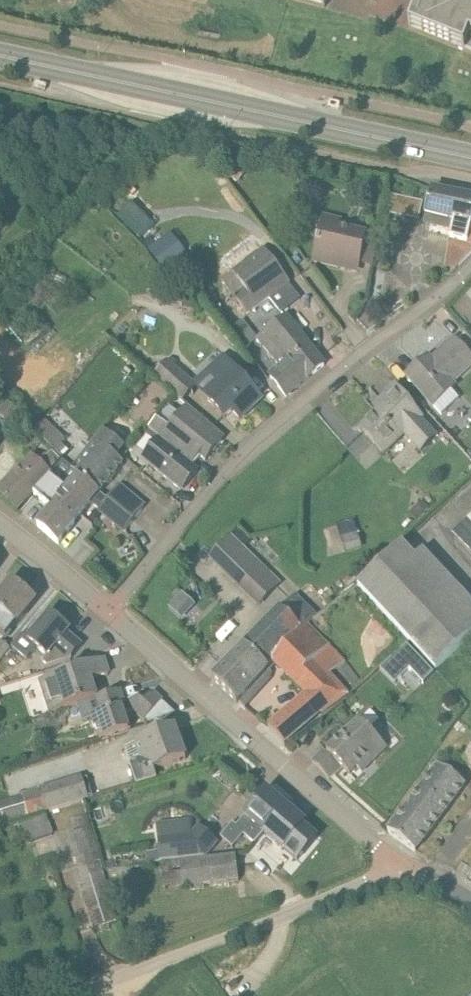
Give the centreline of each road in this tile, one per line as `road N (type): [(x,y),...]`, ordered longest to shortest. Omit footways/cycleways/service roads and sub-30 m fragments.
road 1 (residential): [(109,609),(245,446),(470,263)]
road 2 (primary): [(470,155),(0,54)]
road 3 (unclassified): [(405,864),(109,609)]
road 4 (unclassified): [(61,995),(405,864)]
road 5 (unclassified): [(0,522),(109,609)]

